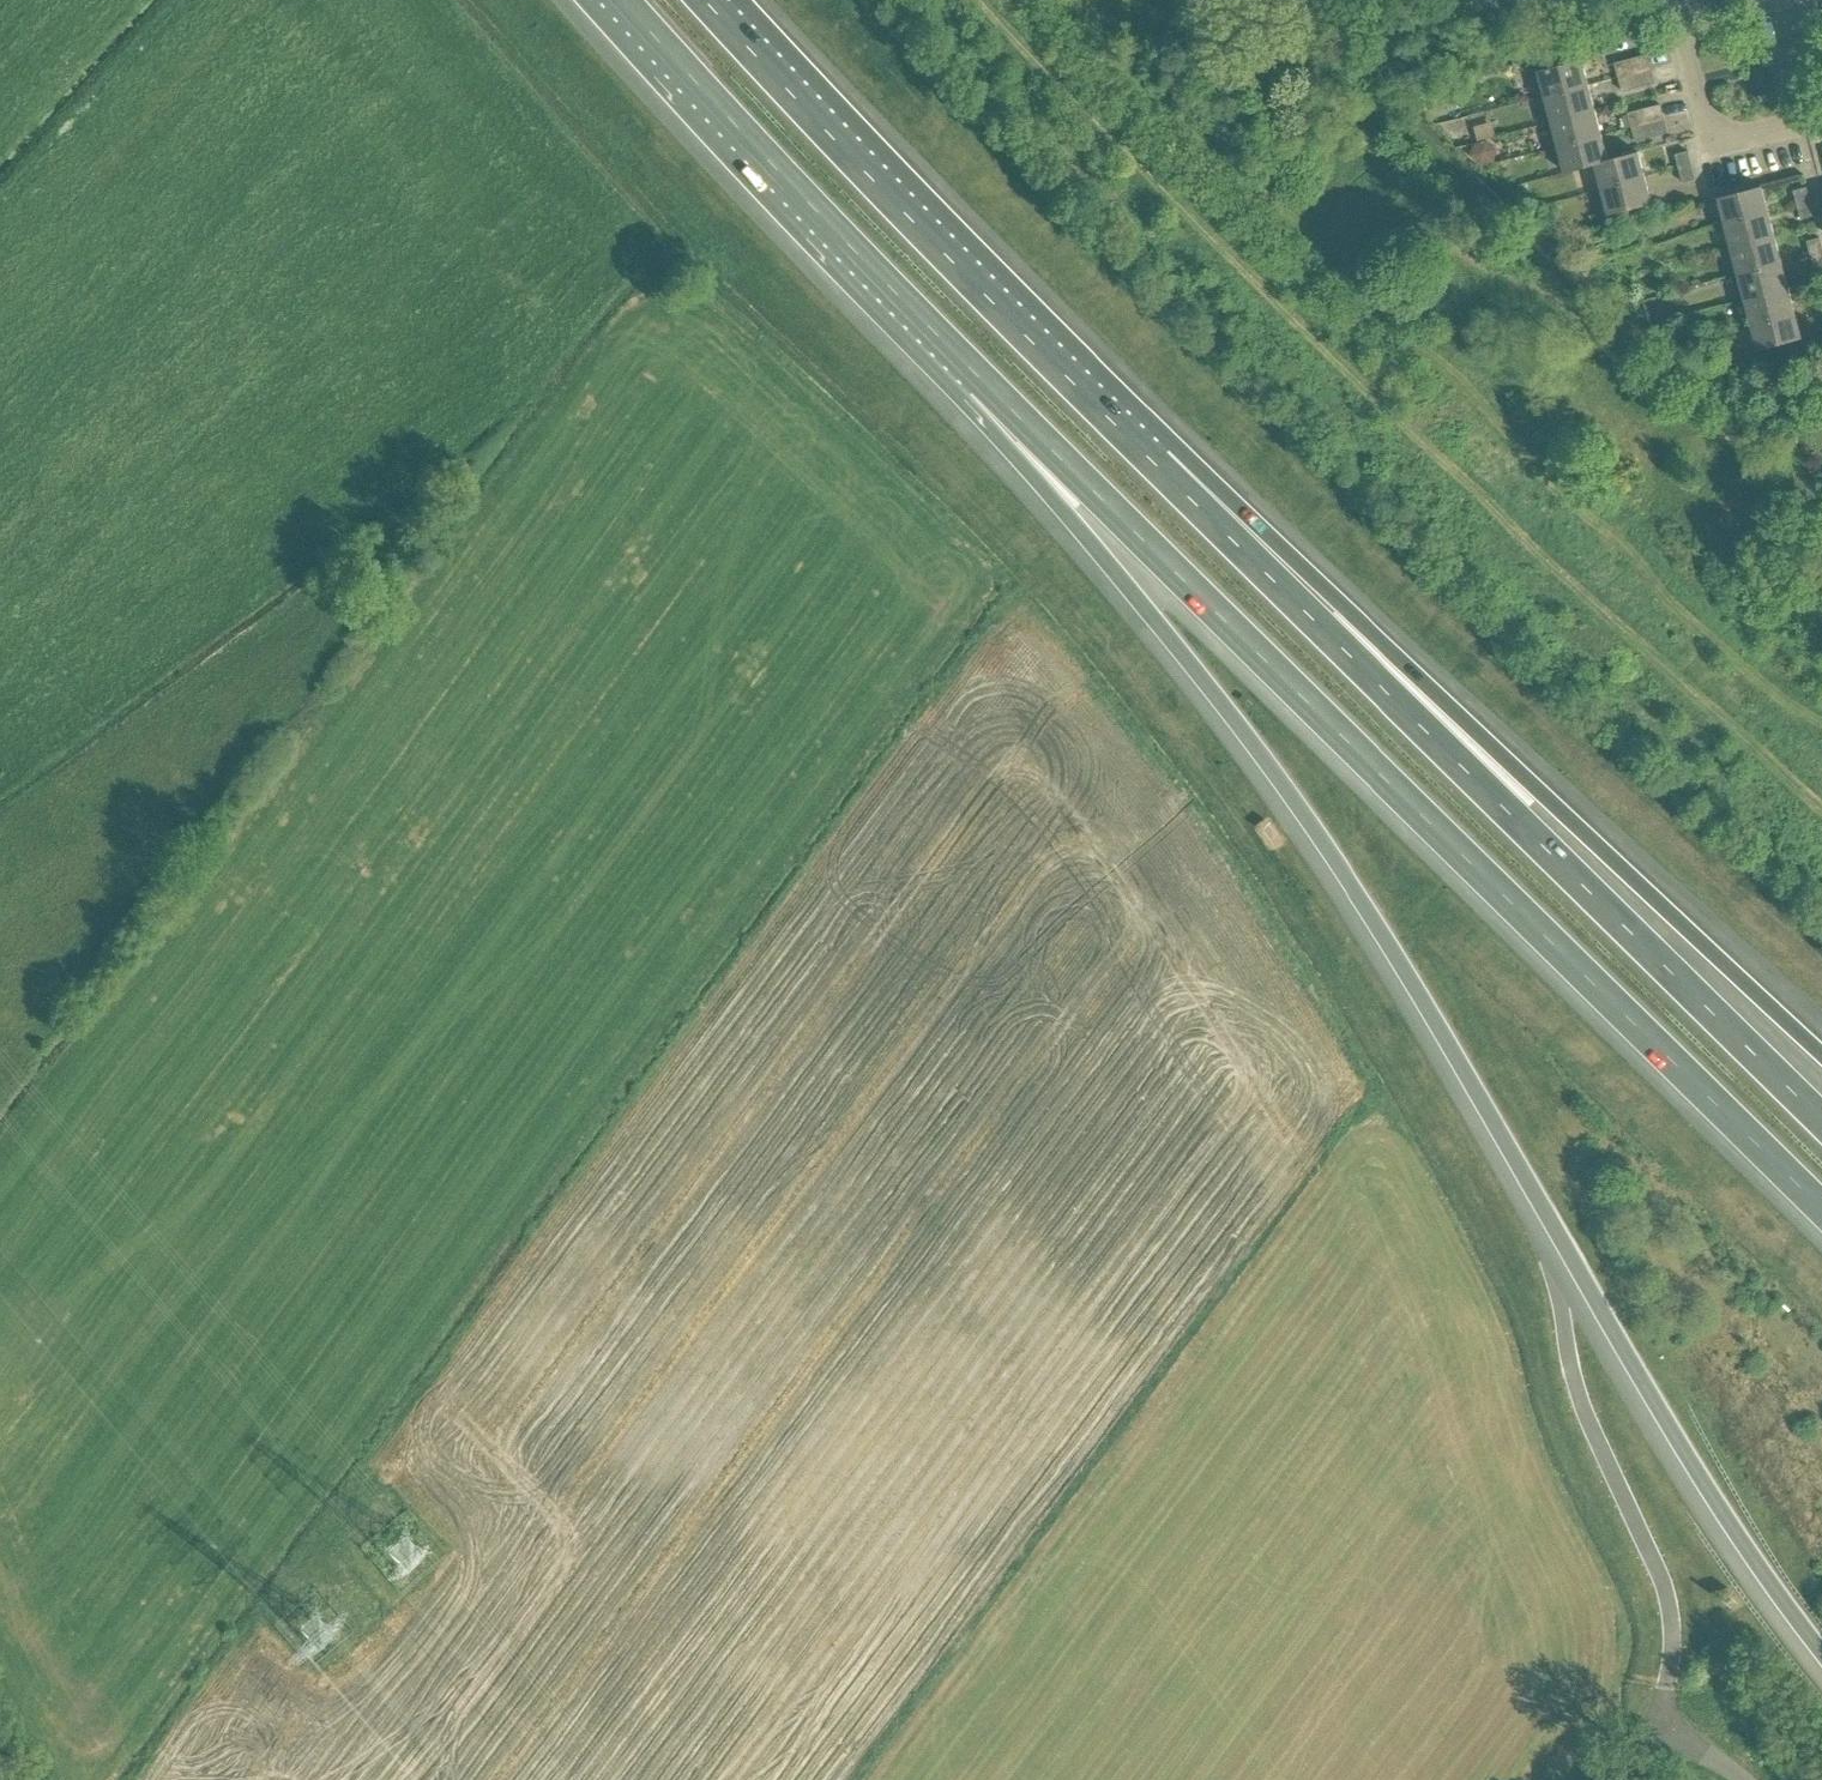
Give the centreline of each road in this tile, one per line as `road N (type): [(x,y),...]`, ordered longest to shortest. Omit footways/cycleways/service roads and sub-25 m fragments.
road 1 (trunk): [(981,380),(1066,515),(1195,668),(1341,867),(1720,1505),(1821,1649)]
road 2 (motorway): [(981,380),(1821,1207)]
road 3 (motorway): [(1821,1121),(1159,468)]
road 4 (trunk): [(1821,1051),(1541,794),(1159,468)]
road 5 (motorway): [(1159,468),(703,0)]
road 6 (motorway): [(622,0),(981,380)]
road 7 (residential): [(1677,0),(1715,148),(1821,122)]
road 8 (unclassified): [(1745,1779),(1696,1749),(1663,1742),(1642,1751),(1620,1779)]

